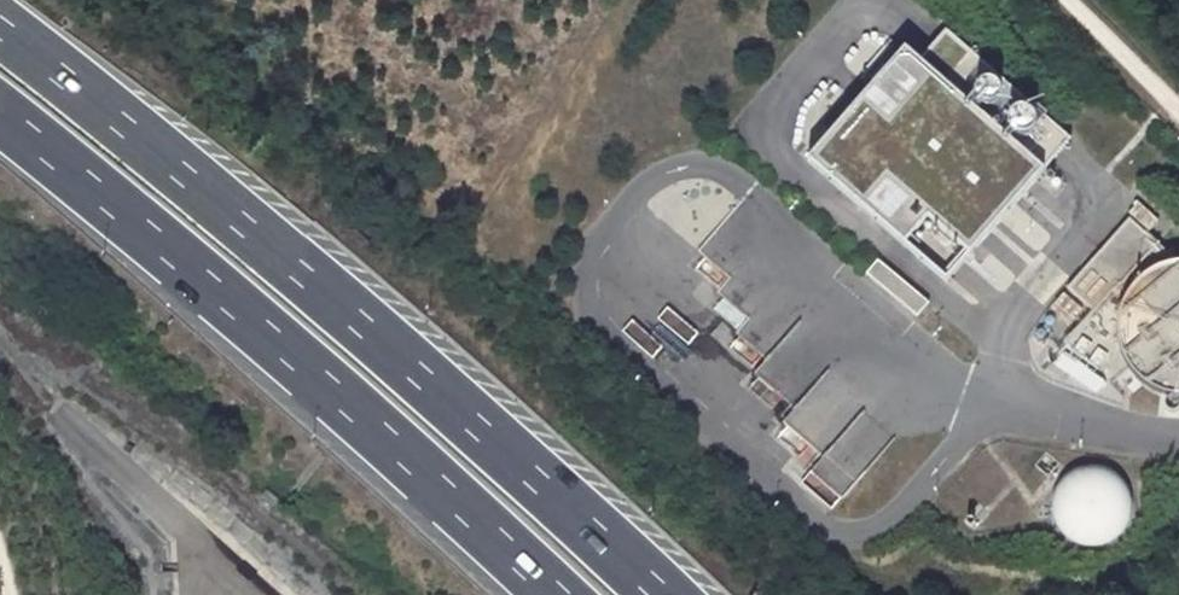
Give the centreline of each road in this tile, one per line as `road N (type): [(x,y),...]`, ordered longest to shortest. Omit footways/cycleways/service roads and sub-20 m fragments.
road 1 (trunk): [(660,594),(391,350),(0,25)]
road 2 (trunk): [(0,115),(334,393),(555,594)]

